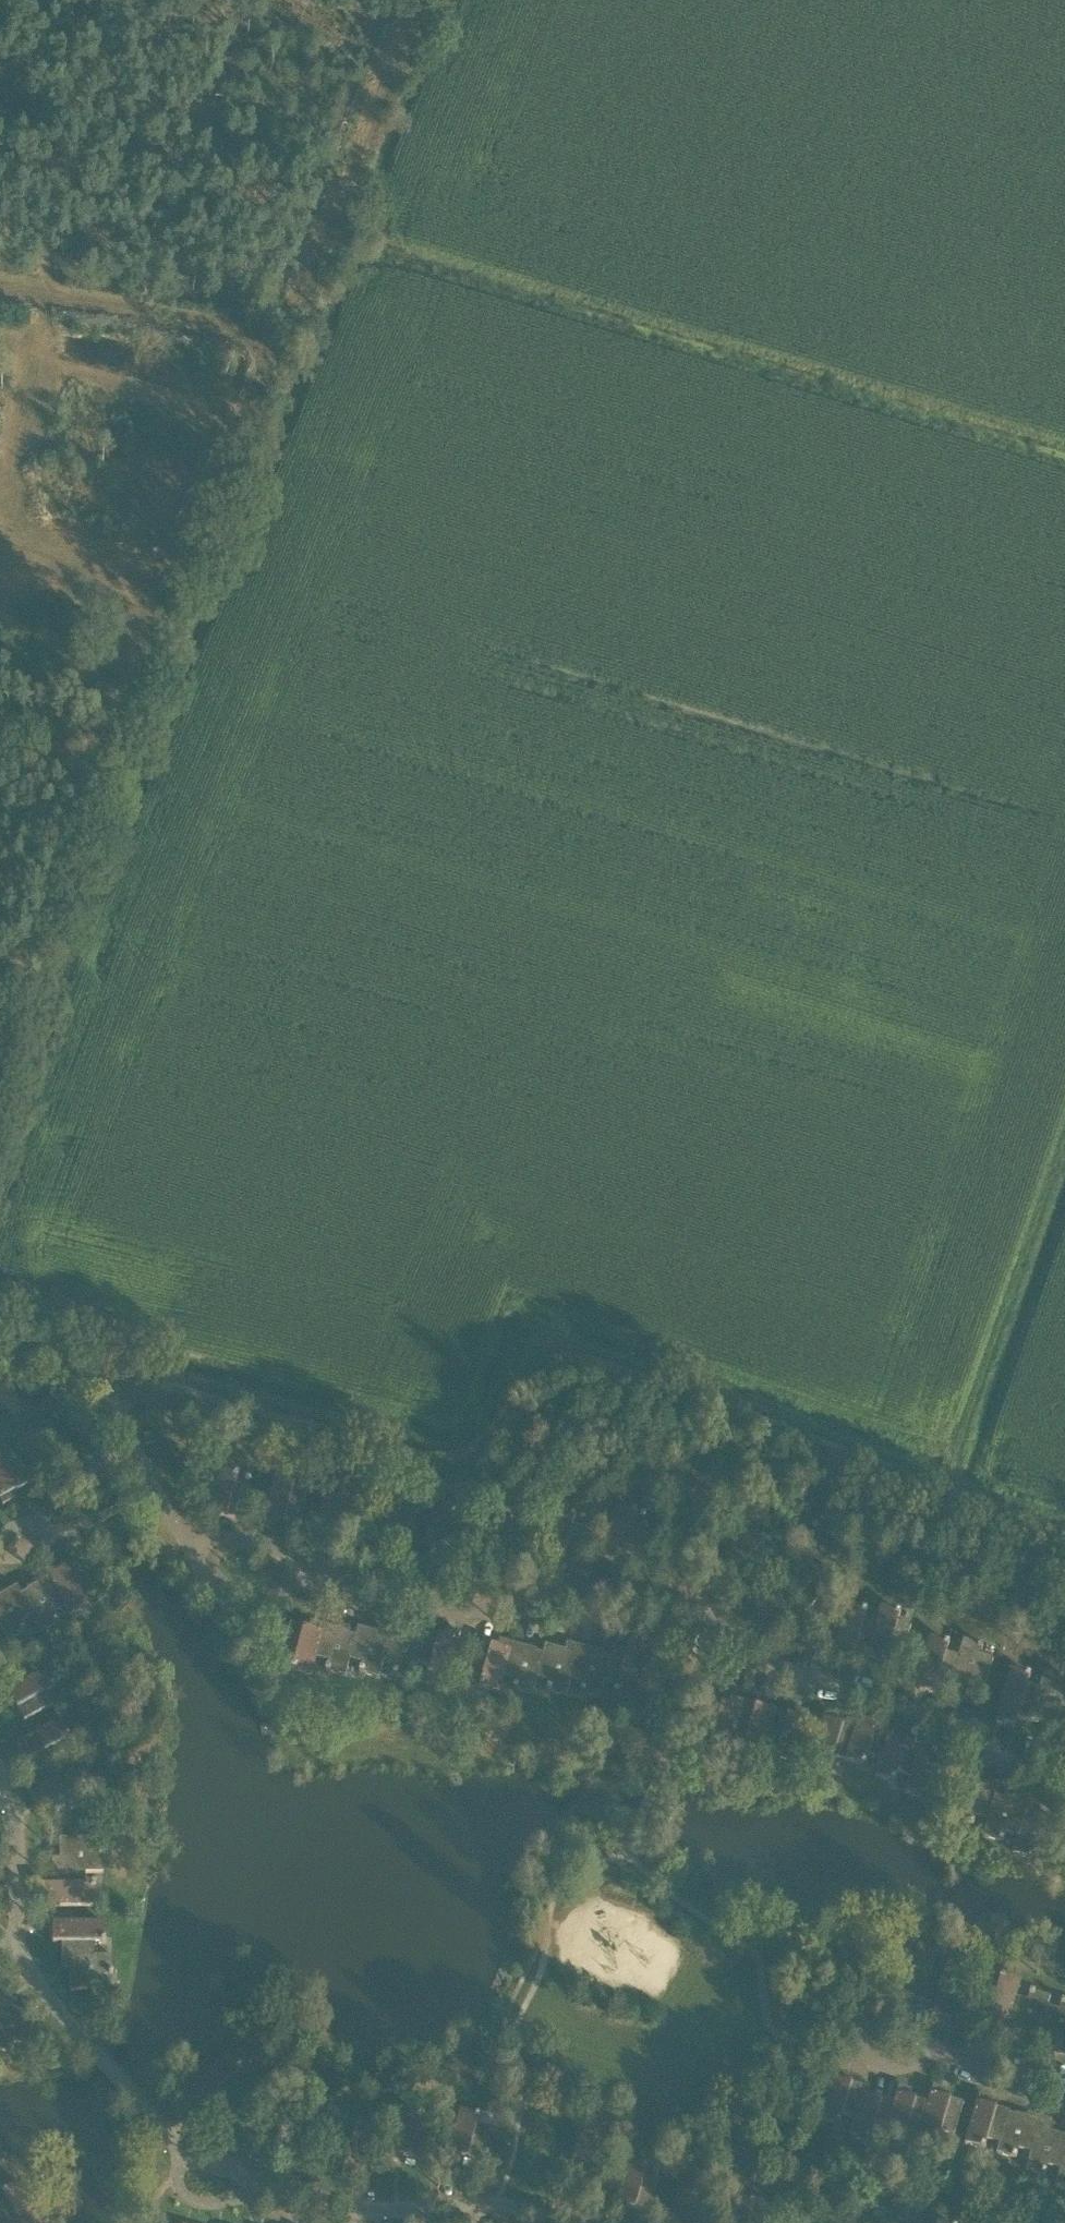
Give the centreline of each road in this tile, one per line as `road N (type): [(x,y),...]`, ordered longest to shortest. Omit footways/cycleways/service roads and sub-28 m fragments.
road 1 (track): [(946,1493),(592,1362),(555,1361),(471,1453),(430,1457),(0,1345)]
road 2 (track): [(946,1493),(1064,1150)]
road 3 (track): [(1064,1536),(946,1493)]

